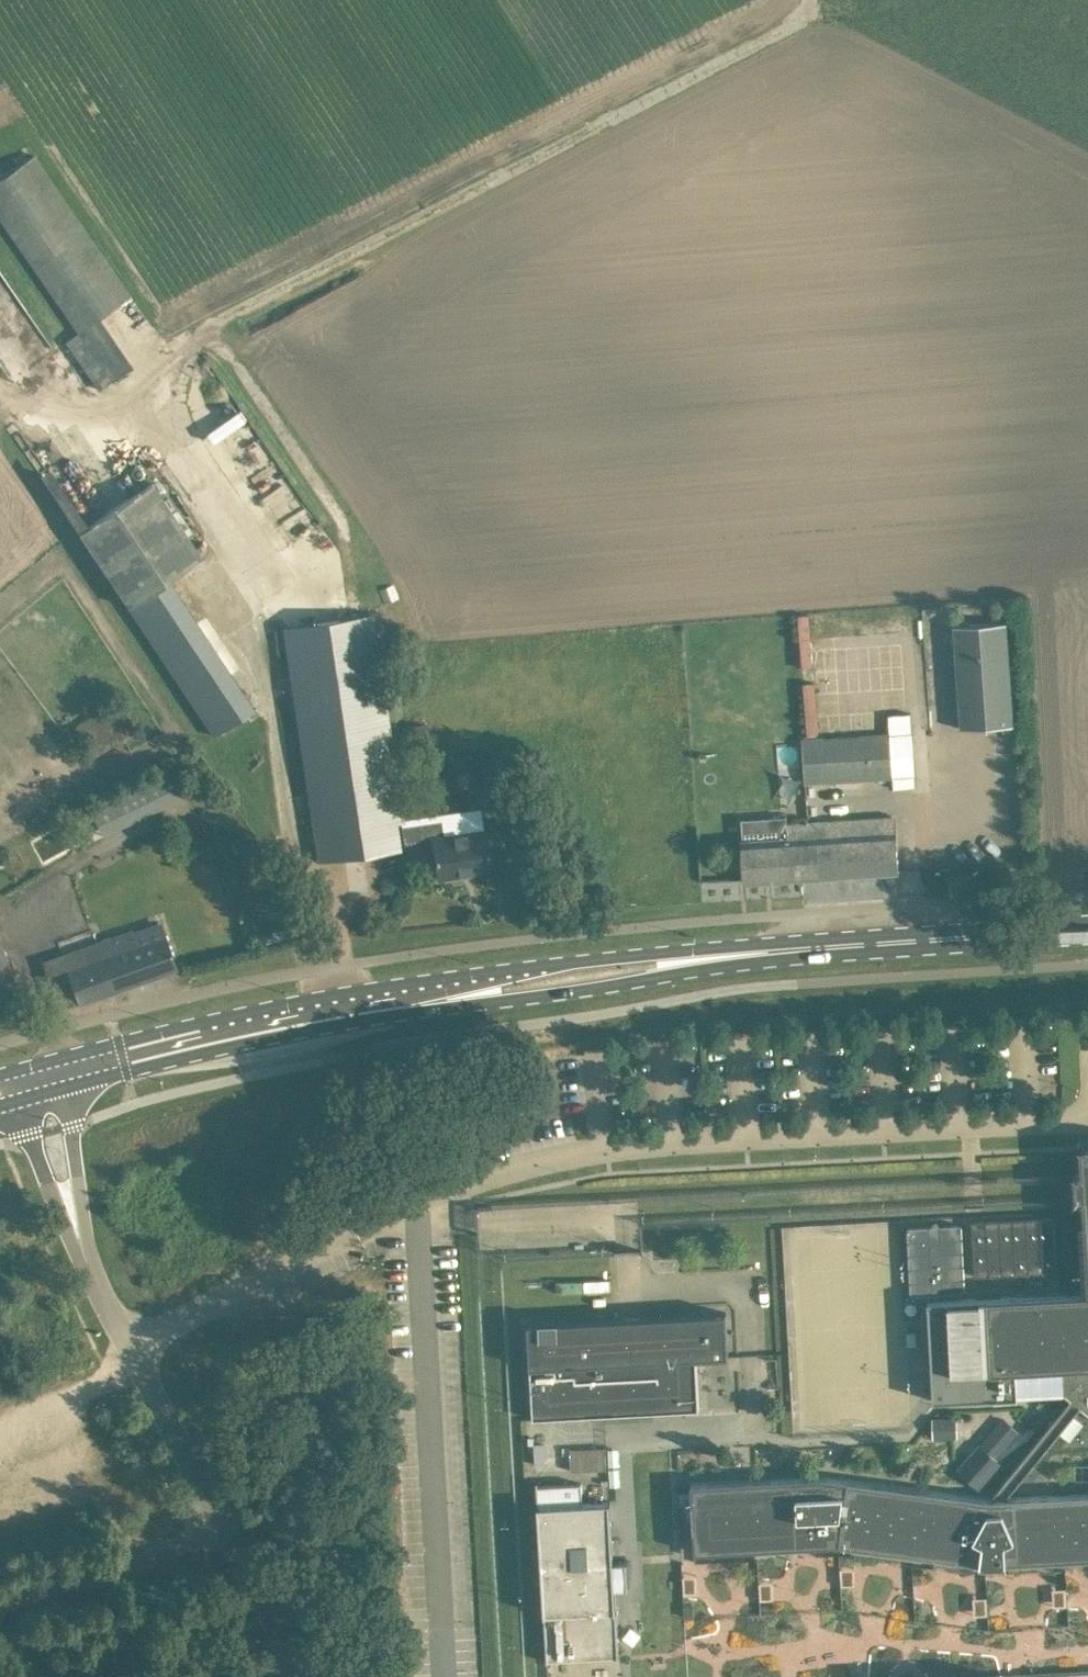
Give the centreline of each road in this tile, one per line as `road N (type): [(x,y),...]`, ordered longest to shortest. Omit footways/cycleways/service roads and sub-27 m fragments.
road 1 (track): [(816,0),(803,30),(210,336)]
road 2 (primary): [(21,1084),(481,986)]
road 3 (primary): [(1087,928),(694,958)]
road 4 (primary): [(694,958),(641,954),(561,964),(481,986)]
road 5 (primary): [(481,986),(595,984),(694,958)]
road 6 (track): [(139,1360),(0,1432)]

